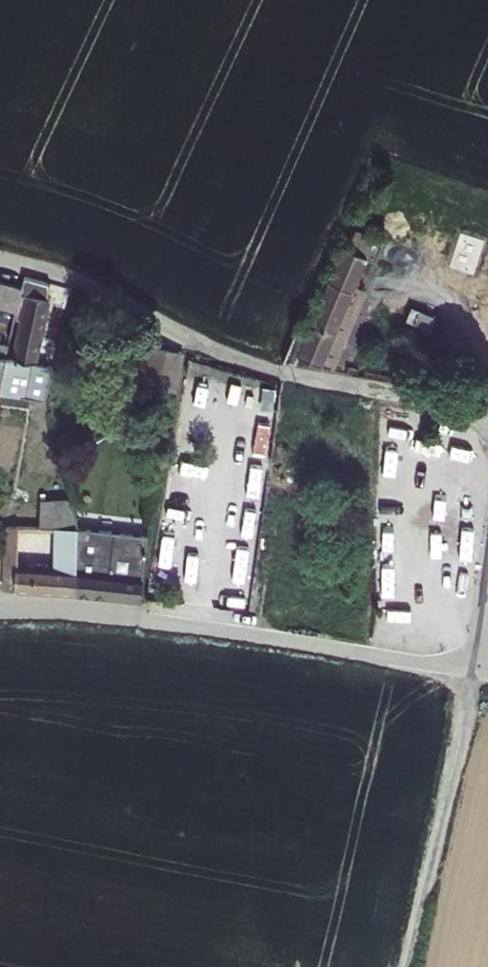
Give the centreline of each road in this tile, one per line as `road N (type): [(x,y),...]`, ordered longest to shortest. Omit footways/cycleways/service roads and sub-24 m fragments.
road 1 (residential): [(0,610),(139,619),(473,672)]
road 2 (track): [(411,966),(487,583)]

